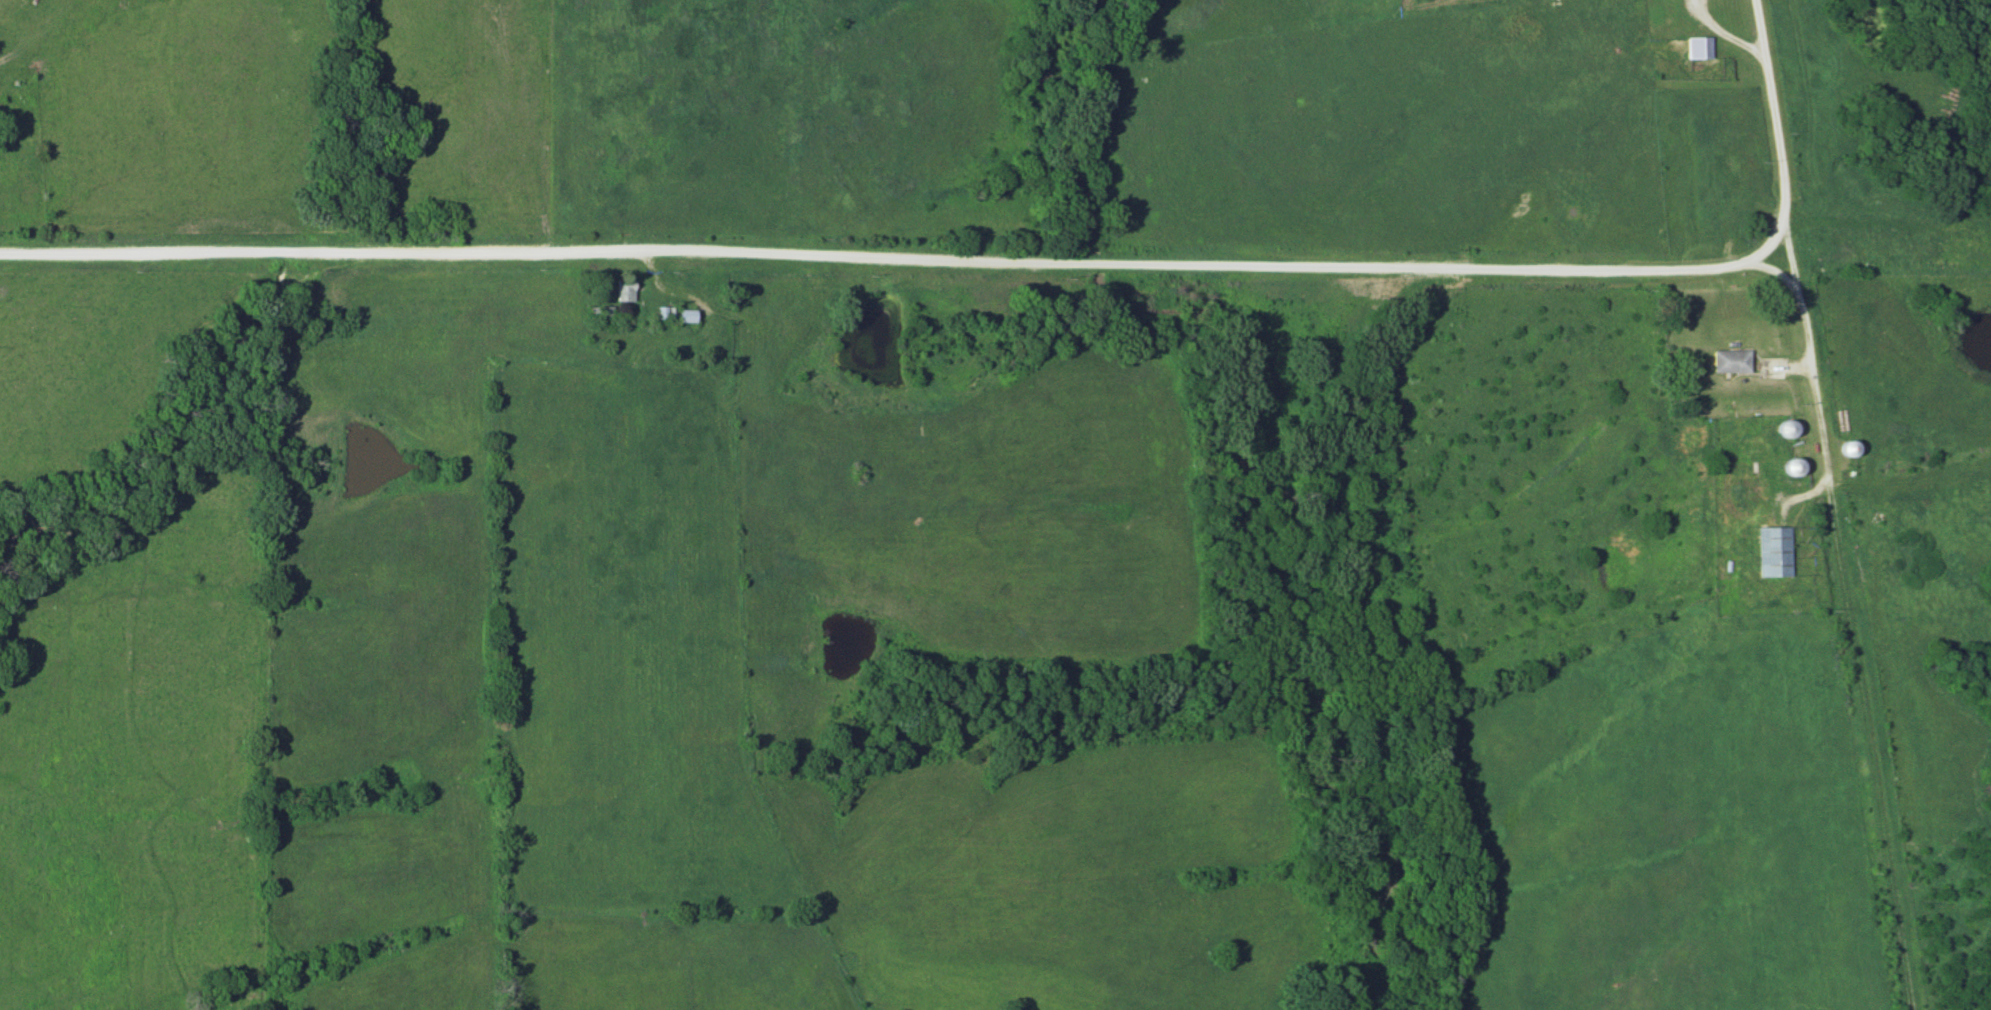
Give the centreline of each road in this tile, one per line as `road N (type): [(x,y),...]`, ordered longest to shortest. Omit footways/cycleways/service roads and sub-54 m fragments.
road 1 (residential): [(0,257),(683,250),(1239,267),(1783,268)]
road 2 (residential): [(1783,268),(1782,180),(1755,0)]

